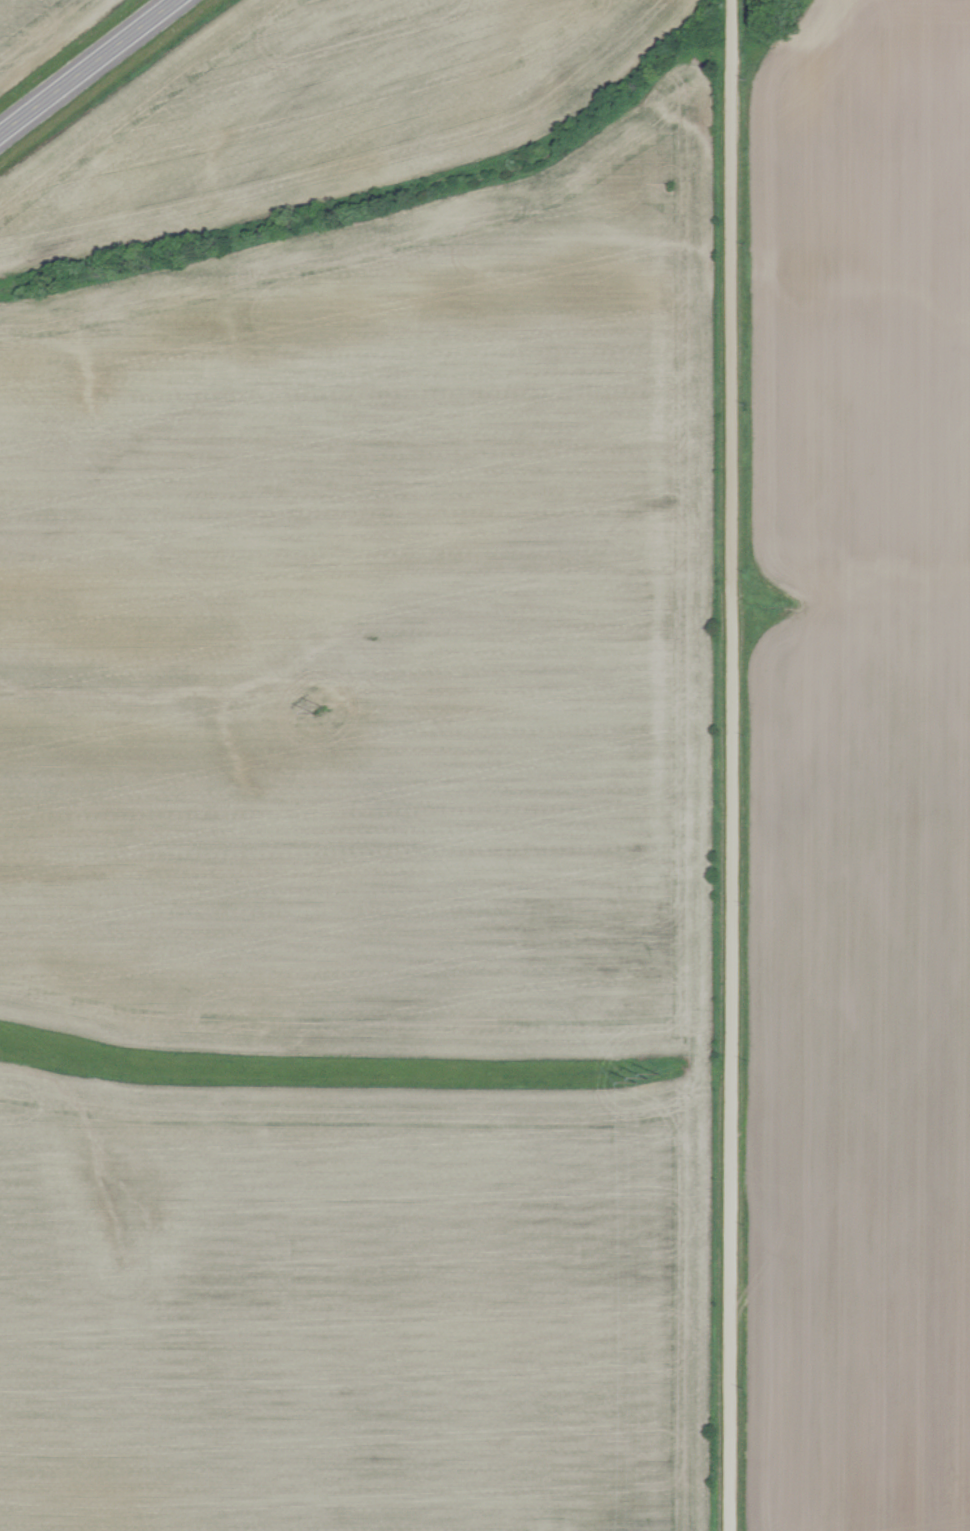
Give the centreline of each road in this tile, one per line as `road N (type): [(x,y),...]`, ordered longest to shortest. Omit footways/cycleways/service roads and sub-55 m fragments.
road 1 (residential): [(730,1530),(734,0)]
road 2 (primary): [(0,138),(181,0)]

